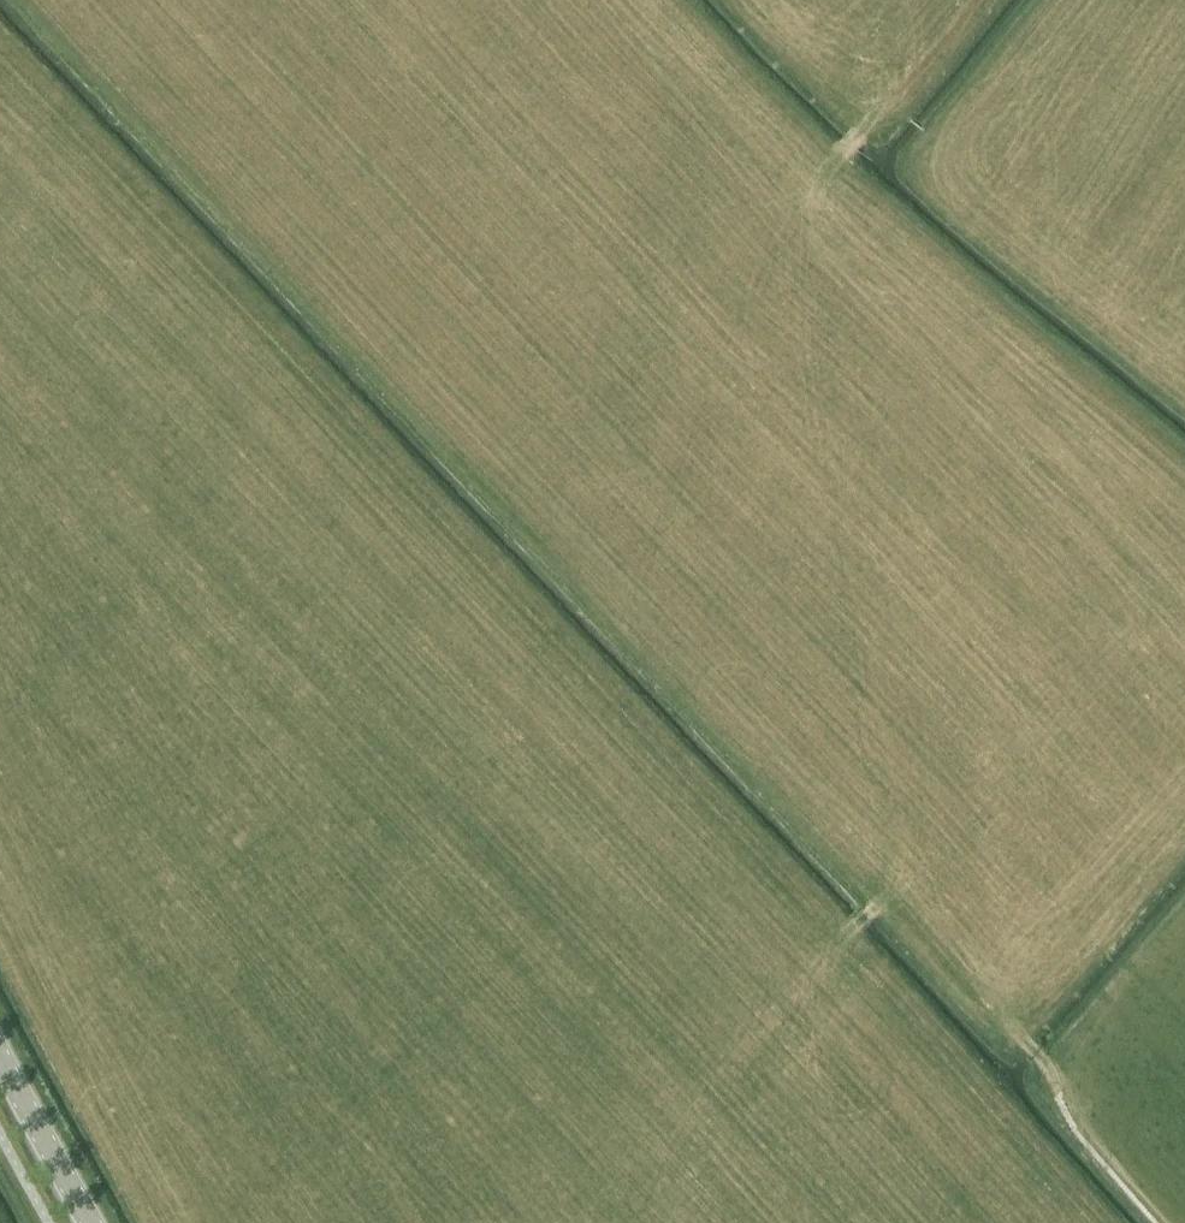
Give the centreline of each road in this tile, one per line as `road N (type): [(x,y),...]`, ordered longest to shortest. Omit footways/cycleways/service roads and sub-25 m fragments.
road 1 (secondary): [(91,1222),(0,1056)]

